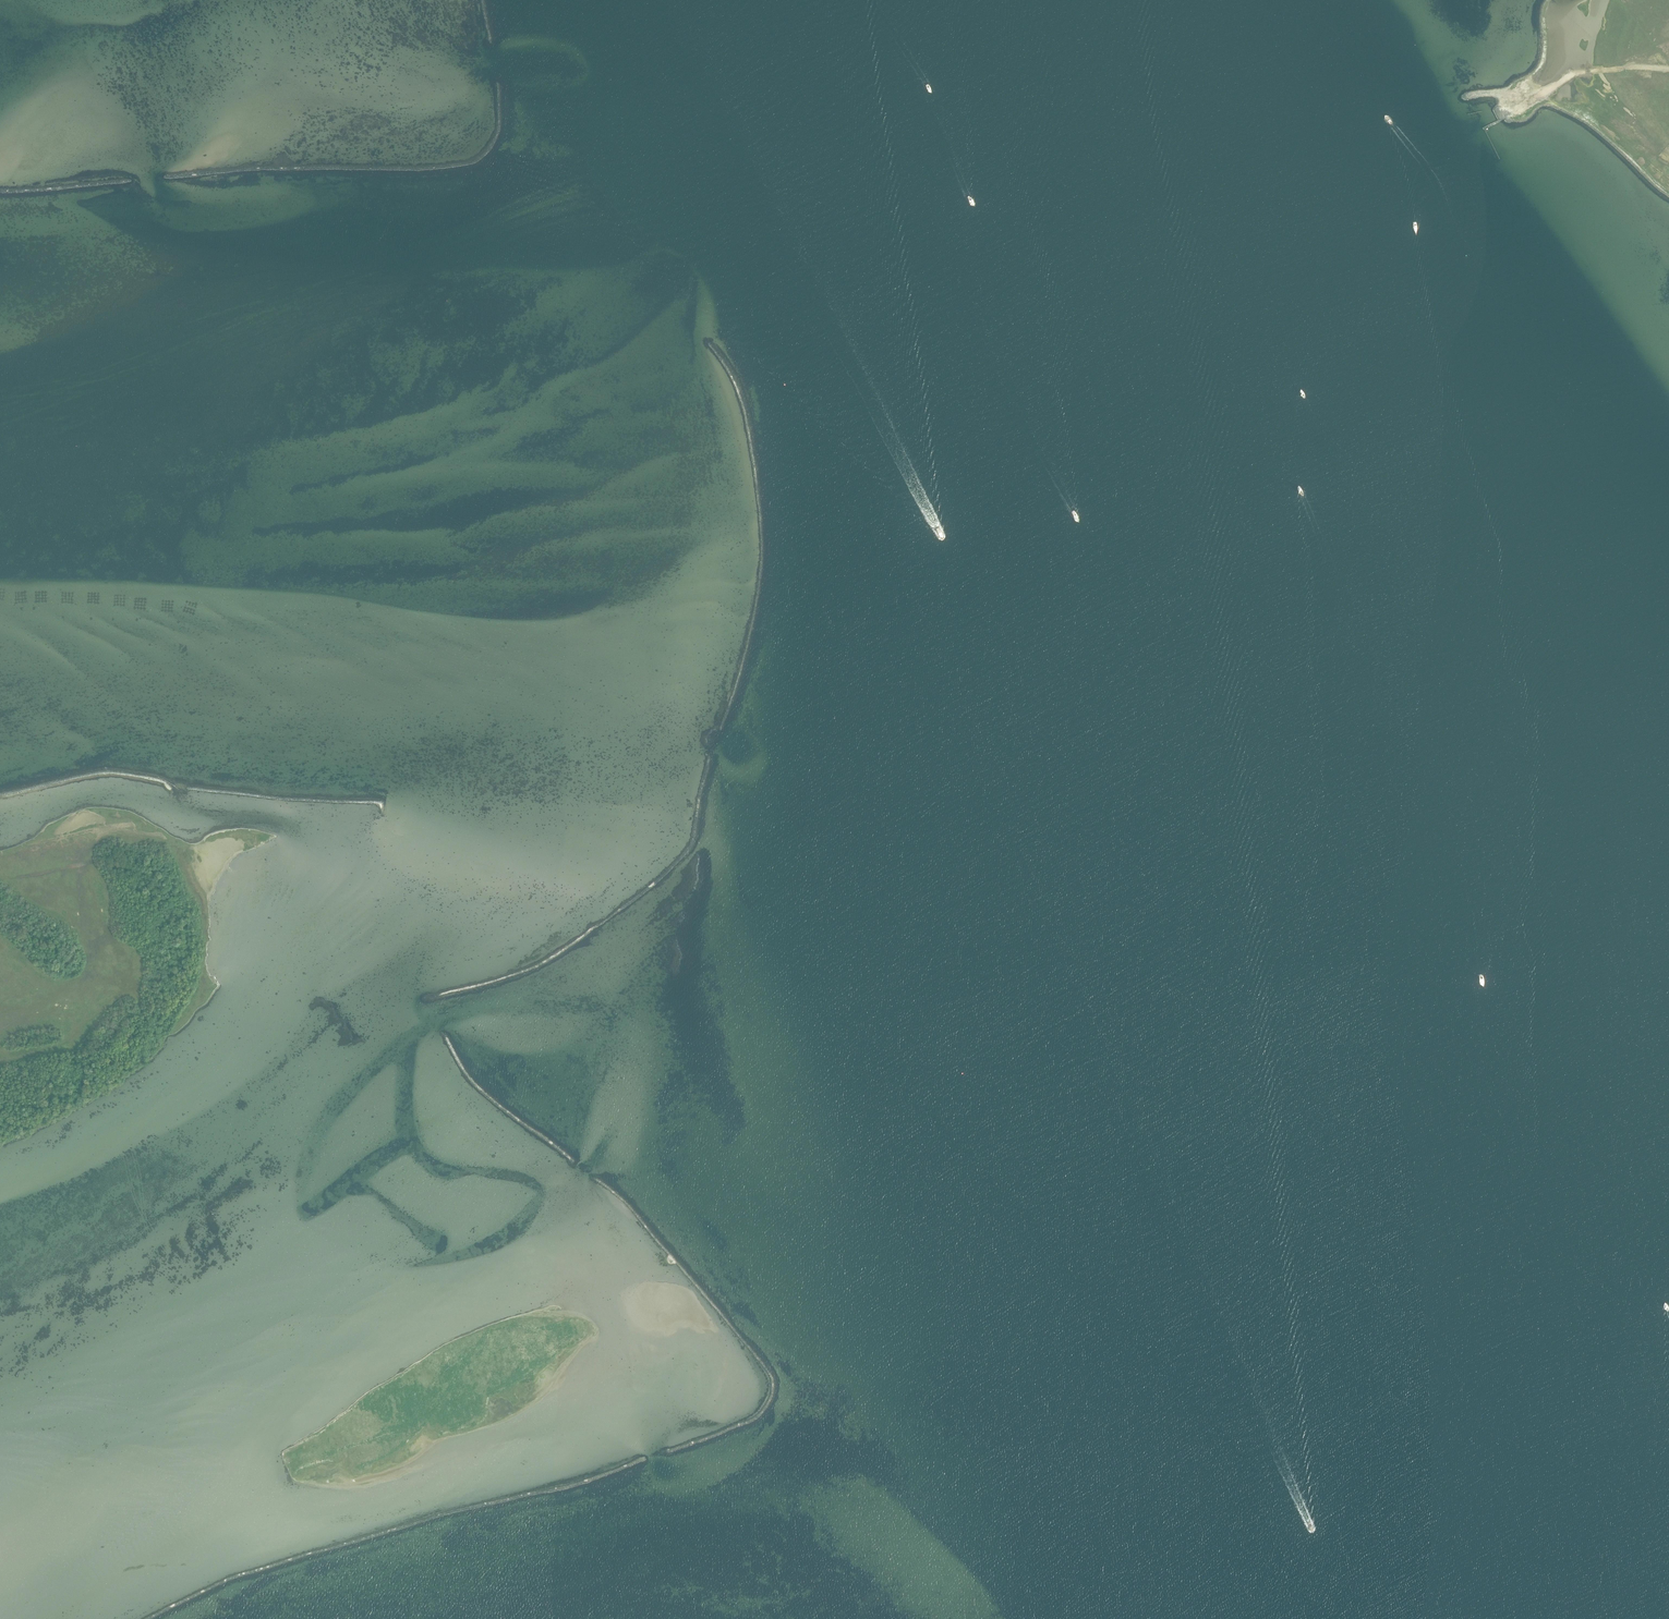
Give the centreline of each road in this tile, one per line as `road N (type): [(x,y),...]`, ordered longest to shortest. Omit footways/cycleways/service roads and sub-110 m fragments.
road 1 (track): [(1668,70),(1581,72),(1512,108)]

